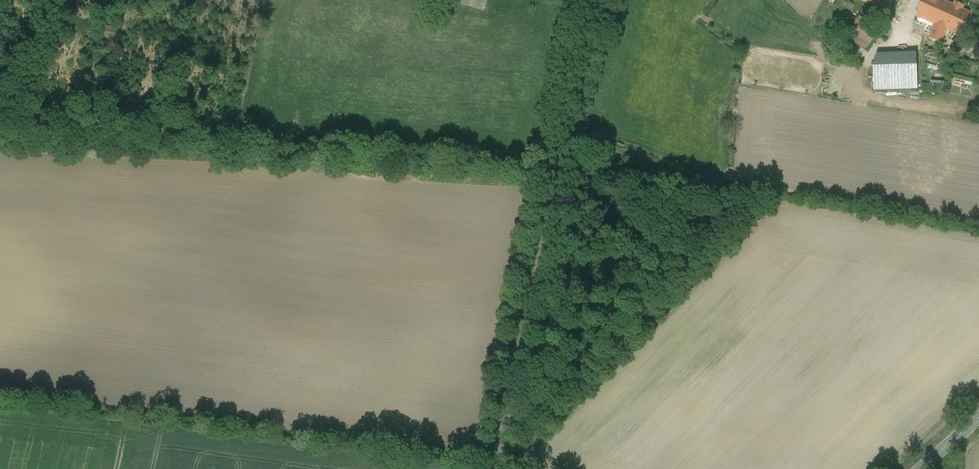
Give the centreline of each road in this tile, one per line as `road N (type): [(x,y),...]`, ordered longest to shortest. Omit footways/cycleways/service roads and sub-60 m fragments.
road 1 (track): [(559,169),(0,141)]
road 2 (track): [(497,456),(0,389)]
road 3 (unclassified): [(596,0),(494,468)]

